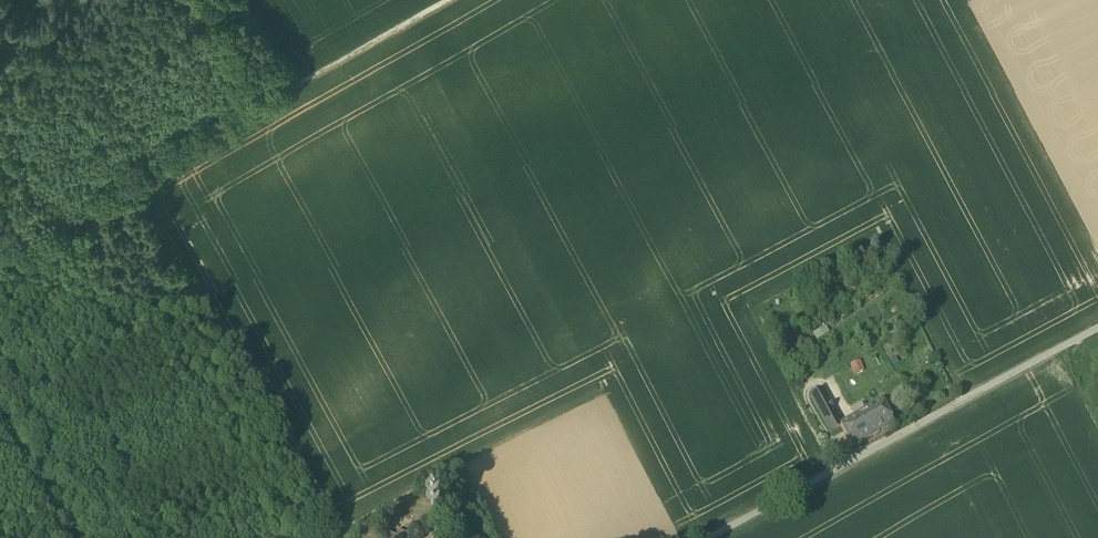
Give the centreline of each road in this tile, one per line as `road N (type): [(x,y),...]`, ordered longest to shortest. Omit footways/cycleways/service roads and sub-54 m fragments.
road 1 (track): [(143,174),(334,537)]
road 2 (residential): [(851,459),(1097,326)]
road 3 (track): [(449,0),(291,90)]
road 4 (track): [(291,90),(143,174)]
road 5 (unclassified): [(705,537),(851,459)]
road 6 (track): [(80,537),(0,399)]

